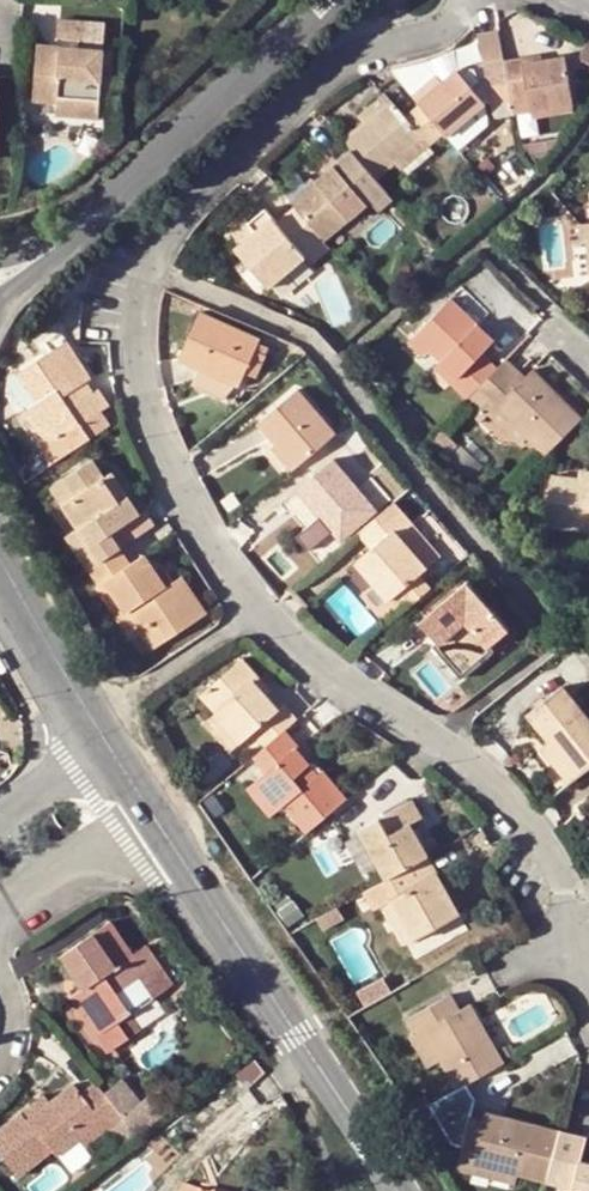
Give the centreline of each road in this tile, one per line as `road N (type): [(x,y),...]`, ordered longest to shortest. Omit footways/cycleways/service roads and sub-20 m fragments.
road 1 (residential): [(588,980),(566,888),(503,802),(439,746),(334,681),(250,606),(159,449),(131,347),(145,274),(172,222),(313,80),(347,58),(451,21),(464,0)]
road 2 (tertiary): [(397,1190),(150,810)]
road 3 (residential): [(84,247),(310,0)]
road 4 (tertiary): [(104,740),(0,546)]
road 5 (residential): [(0,907),(150,810)]
road 6 (residential): [(104,740),(0,812)]

